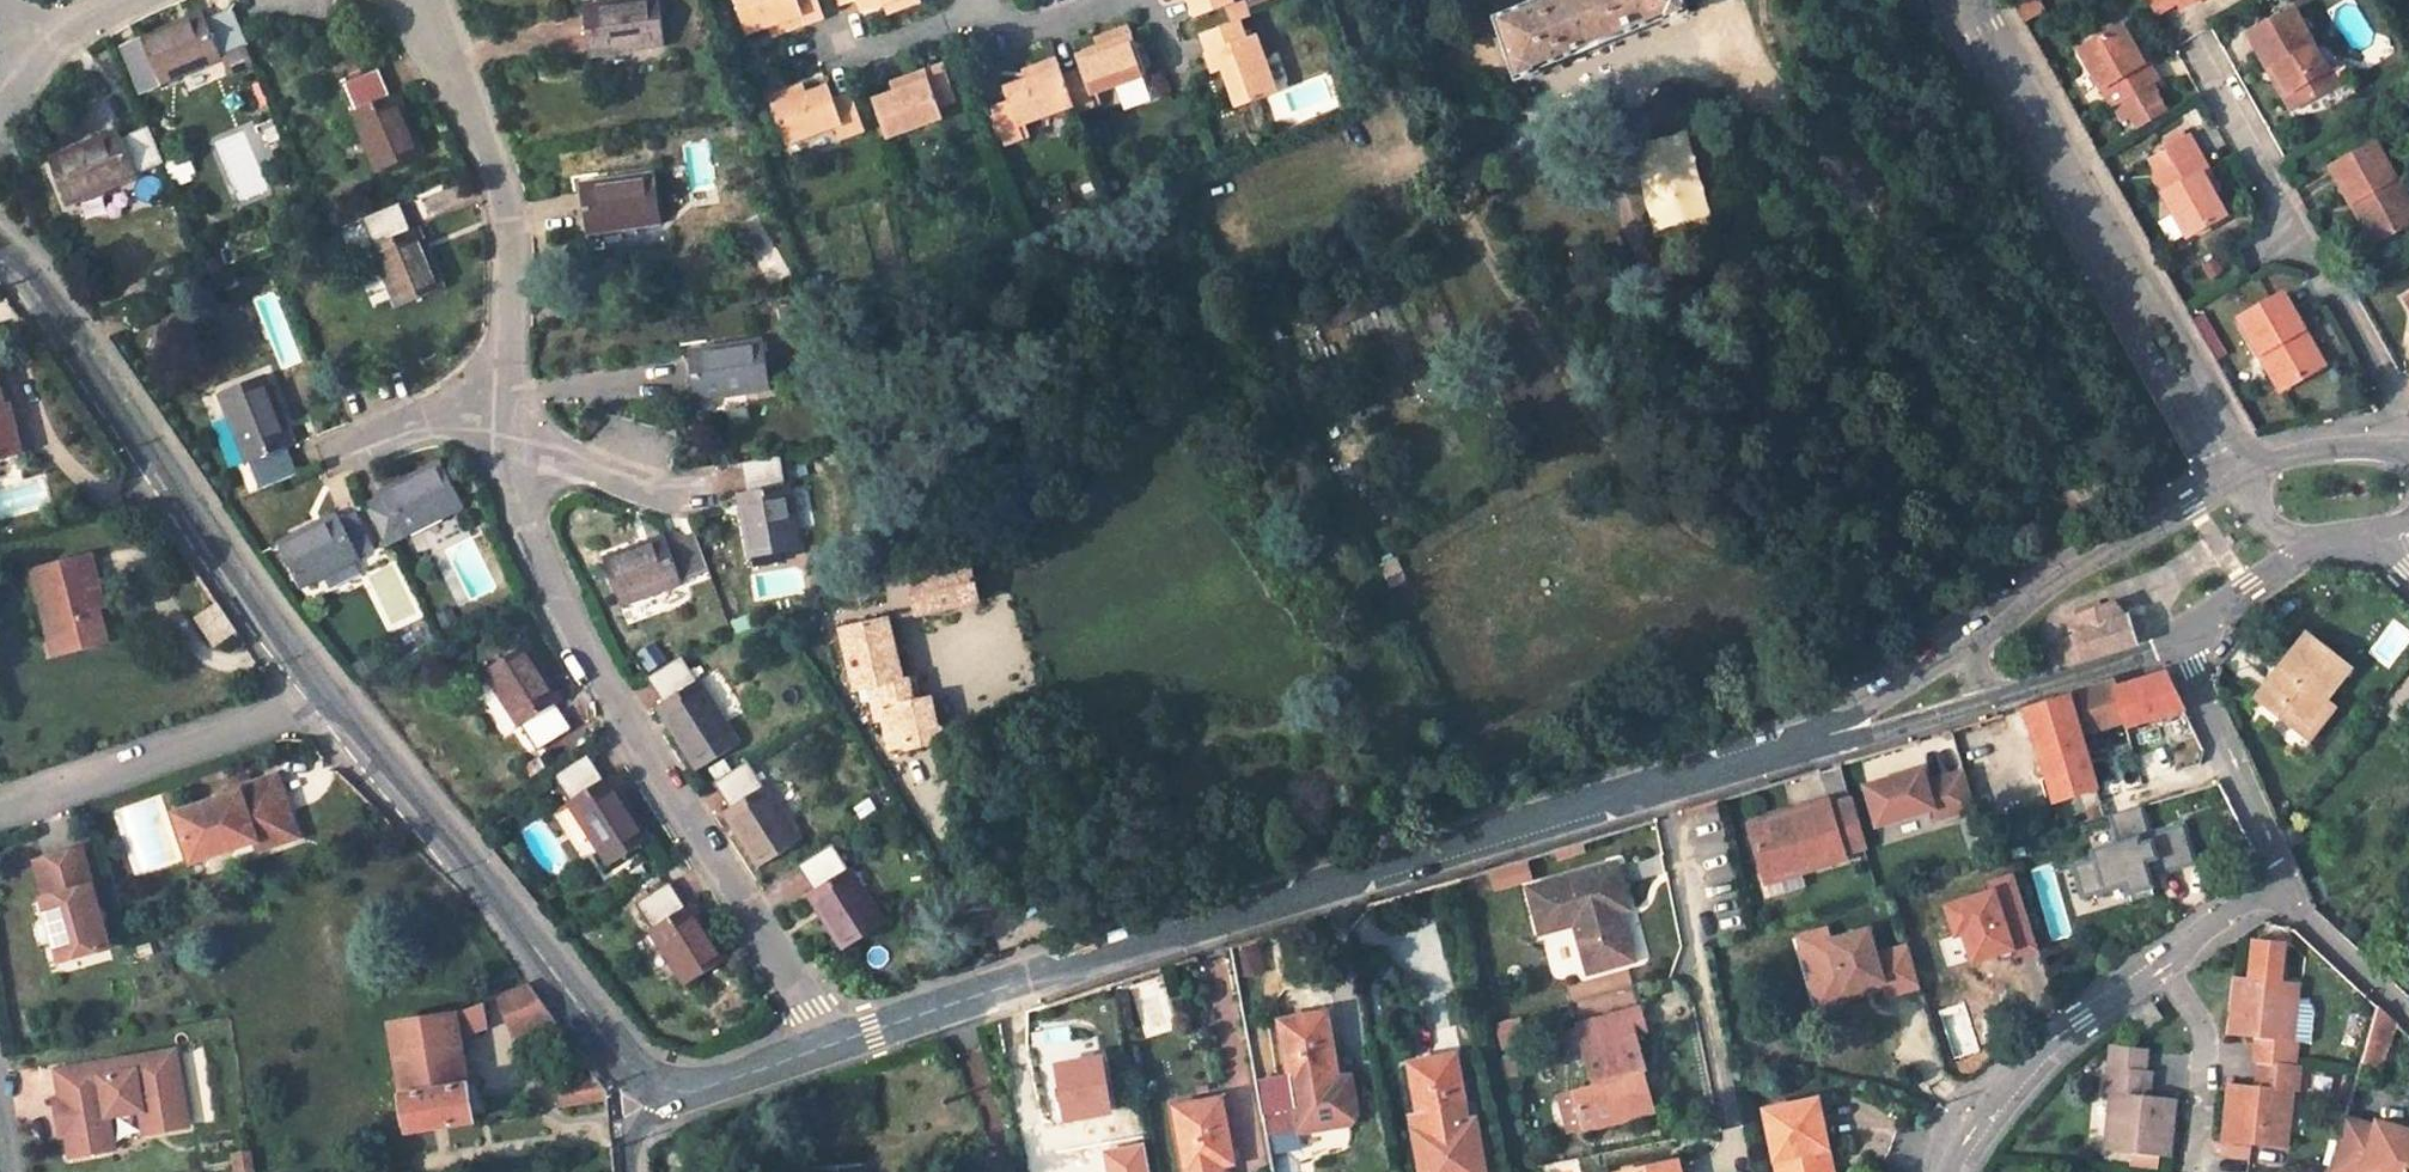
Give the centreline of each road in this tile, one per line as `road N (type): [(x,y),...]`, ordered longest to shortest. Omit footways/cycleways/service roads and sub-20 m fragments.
road 1 (unclassified): [(826,1046),(1659,787)]
road 2 (residential): [(509,433),(523,517),(599,681),(743,898),(826,1046)]
road 3 (unclassified): [(0,253),(29,277),(329,697)]
road 4 (unclassified): [(329,697),(622,1058),(664,1089)]
road 5 (residential): [(424,0),(503,190),(511,252),(509,433)]
road 6 (residential): [(329,697),(0,812)]
road 7 (residential): [(1659,787),(1729,1114)]
road 8 (unclassified): [(2234,485),(2063,576),(1960,653)]
road 9 (unclassified): [(2166,967),(2051,1041),(1967,1137),(1950,1171)]
road 10 (residential): [(2116,253),(1979,18),(1979,0)]
road 11 (residential): [(2116,253),(2123,300),(2234,485)]
road 12 (residential): [(2263,468),(2154,285),(2116,253)]
road 13 (unclassified): [(2176,641),(2284,877)]
road 14 (residential): [(509,433),(648,488),(720,491)]
road 15 (residential): [(2166,967),(2207,1030),(2199,1171)]
road 16 (unclassified): [(1980,704),(2176,641)]
road 17 (residential): [(333,459),(438,415),(468,415),(509,433)]
road 18 (residential): [(2284,877),(2304,918),(2408,1016)]
road 19 (unclassified): [(664,1089),(701,1087),(826,1046)]
road 20 (unclassified): [(1659,787),(1820,740)]
road 21 (unclassified): [(1960,653),(1820,740)]
road 22 (unclassified): [(1820,740),(1980,704)]
road 23 (unclassified): [(2176,641),(2301,540)]
road 24 (residential): [(986,10),(998,40),(1116,0)]
road 25 (unclassified): [(2284,877),(2193,939),(2166,967)]
road 26 (residential): [(986,10),(846,61)]
road 27 (unclassified): [(2408,452),(2316,451),(2263,468)]

